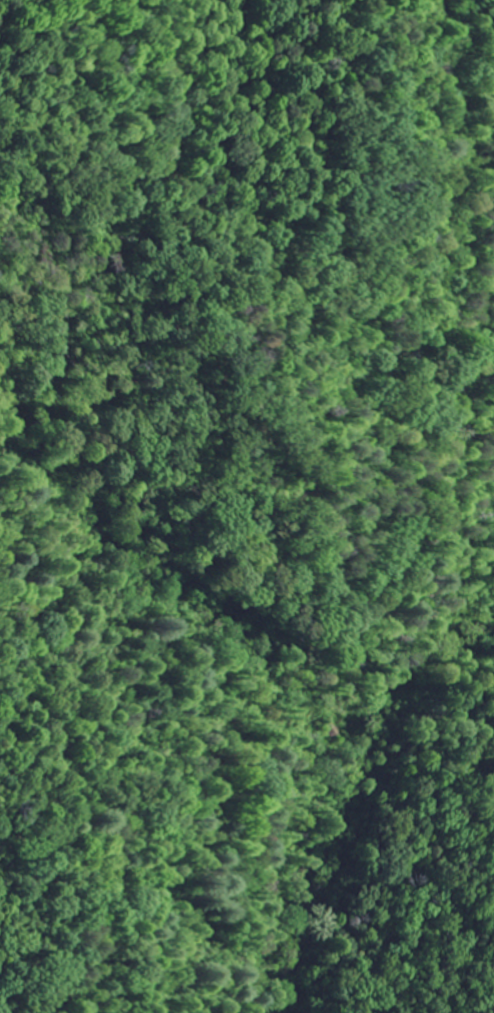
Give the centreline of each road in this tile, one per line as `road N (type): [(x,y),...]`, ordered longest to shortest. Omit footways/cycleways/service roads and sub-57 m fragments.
road 1 (residential): [(385,742),(395,672),(470,599),(493,525)]

